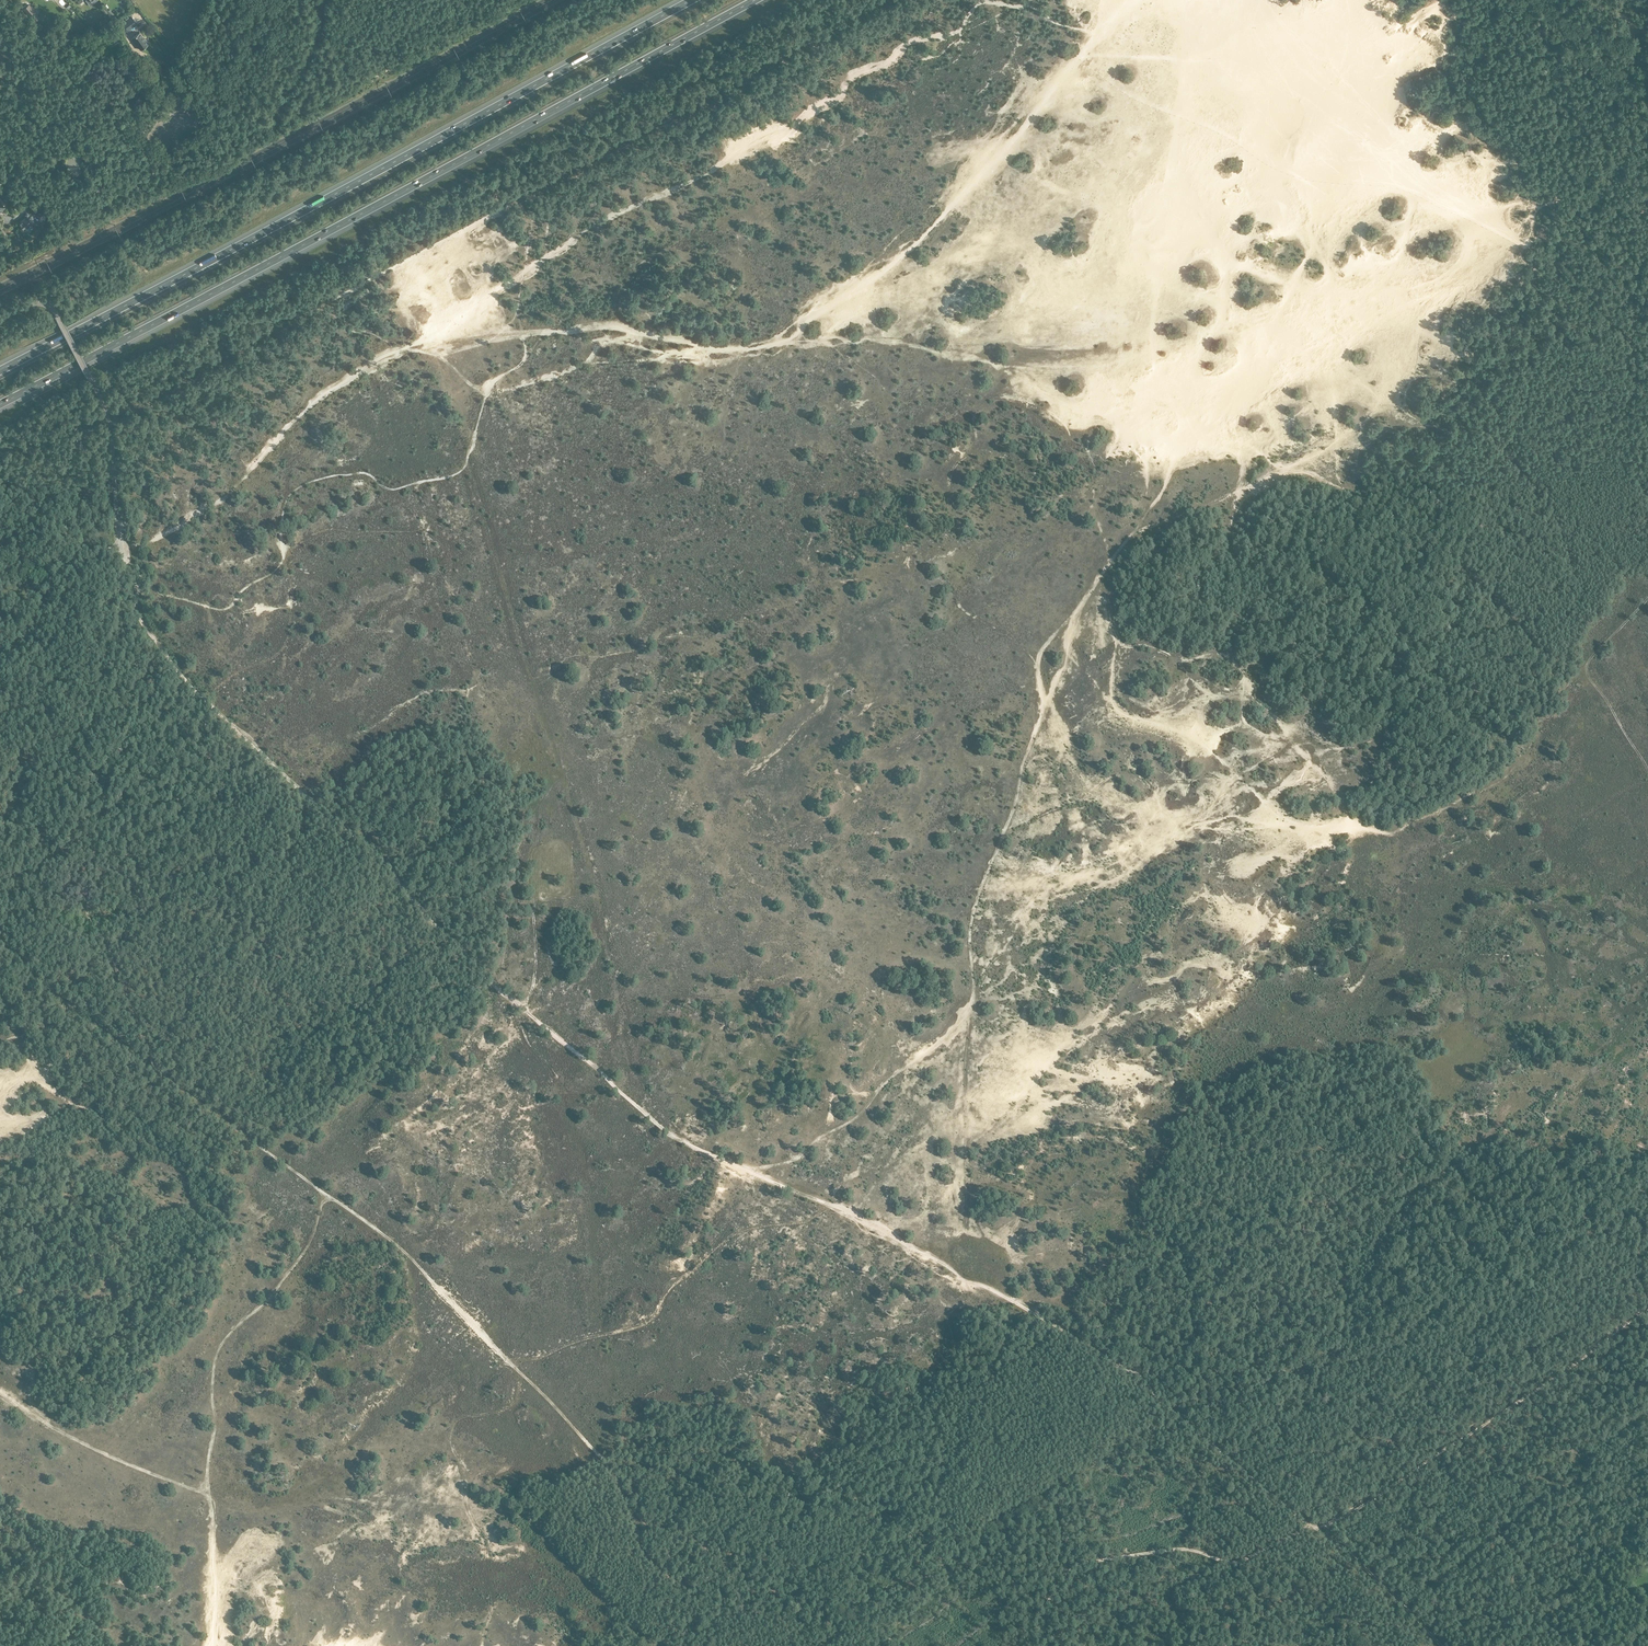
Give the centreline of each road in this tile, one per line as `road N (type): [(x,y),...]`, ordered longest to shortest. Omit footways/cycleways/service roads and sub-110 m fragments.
road 1 (track): [(1107,1359),(863,1221),(676,1138),(493,983),(384,861),(203,699)]
road 2 (track): [(745,1171),(795,1160),(857,1117),(971,1008),(971,927),(1045,699),(1039,661),(1175,469)]
road 3 (motorway): [(0,406),(759,0)]
road 4 (motorway): [(690,0),(0,370)]
road 5 (track): [(633,1522),(602,1459),(403,1250),(150,1065)]
road 6 (track): [(526,271),(602,220),(793,124),(910,42),(956,31),(978,4),(1024,4)]
road 7 (track): [(150,1065),(88,905),(111,877),(208,827),(224,782),(205,741),(213,709)]
road 8 (track): [(1647,1312),(1322,1531)]
road 9 (track): [(214,1645),(208,1495),(55,1430),(0,1394)]
road 10 (track): [(1310,1527),(1238,1563),(1179,1549),(1078,1565),(1017,1645)]
road 11 (track): [(208,1495),(218,1353),(305,1252),(327,1195)]
road 12 (unclassified): [(0,322),(31,304),(57,313),(107,415),(121,546)]
road 13 (track): [(1310,1527),(1140,1377),(1107,1359)]
road 14 (track): [(1647,770),(1588,667),(1647,599)]
road 15 (track): [(282,432),(226,496),(151,541),(121,546)]
road 16 (track): [(809,1615),(690,1539),(633,1522)]
road 17 (track): [(150,1065),(47,989),(0,941)]
road 18 (track): [(133,575),(160,594),(221,609),(284,560)]
road 19 (track): [(1647,133),(1529,12)]
road 20 (track): [(1441,1645),(1322,1531)]
road 21 (track): [(634,331),(580,366),(486,397)]
road 22 (track): [(633,1522),(647,1558),(691,1597),(713,1645)]
road 23 (track): [(402,350),(526,271)]
road 24 (track): [(402,350),(318,398),(282,432)]
road 25 (track): [(203,699),(145,625),(133,575)]
road 26 (track): [(417,483),(391,489),(368,474),(335,475),(290,495)]
road 27 (track): [(486,397),(464,468),(417,483)]

